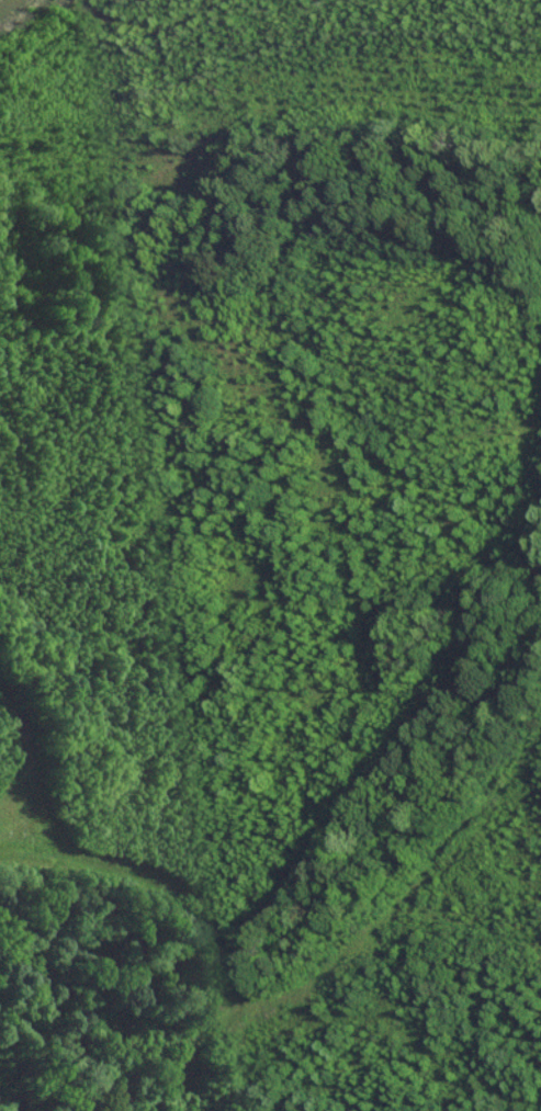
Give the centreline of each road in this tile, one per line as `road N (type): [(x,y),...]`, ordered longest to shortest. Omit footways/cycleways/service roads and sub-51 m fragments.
road 1 (residential): [(142,1110),(171,1067),(229,1020),(236,1002),(229,966)]

